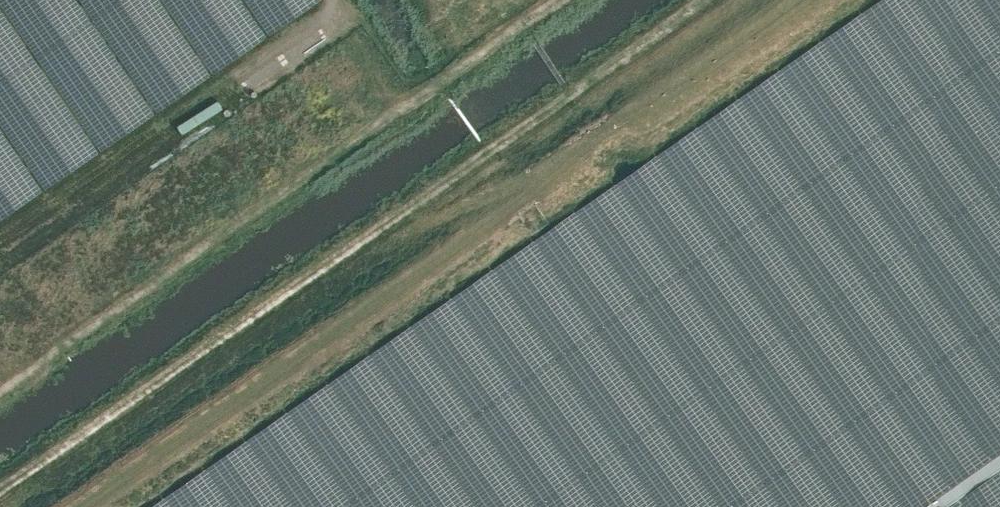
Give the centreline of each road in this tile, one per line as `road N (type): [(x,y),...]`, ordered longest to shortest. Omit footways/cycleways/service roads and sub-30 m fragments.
road 1 (track): [(0,380),(526,29)]
road 2 (track): [(702,0),(570,94)]

